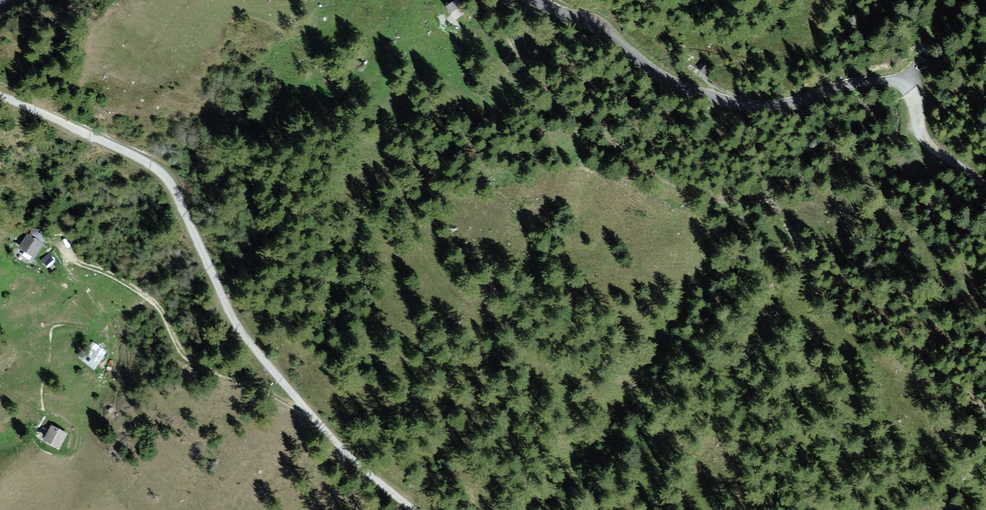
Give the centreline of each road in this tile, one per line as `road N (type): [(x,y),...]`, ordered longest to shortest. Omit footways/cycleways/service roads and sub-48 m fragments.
road 1 (track): [(0,89),(88,127),(169,181),(239,331),(333,448),(405,509)]
road 2 (track): [(985,178),(943,147),(903,83),(844,83),(752,105),(658,74),(592,19),(539,0)]
road 3 (track): [(491,0),(549,64),(603,105),(702,158)]

